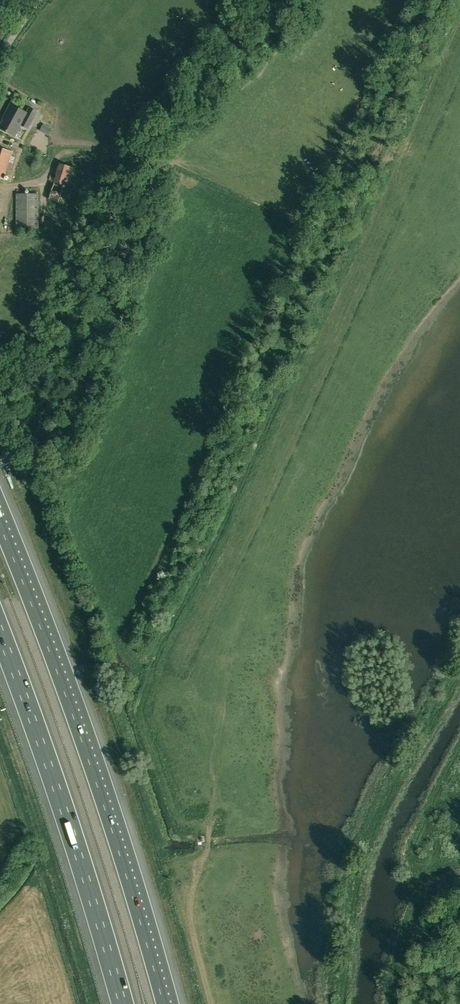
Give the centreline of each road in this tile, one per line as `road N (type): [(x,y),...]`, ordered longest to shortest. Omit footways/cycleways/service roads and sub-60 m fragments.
road 1 (motorway): [(168,1003),(95,753),(0,511)]
road 2 (motorway): [(0,635),(50,762),(124,1003)]

